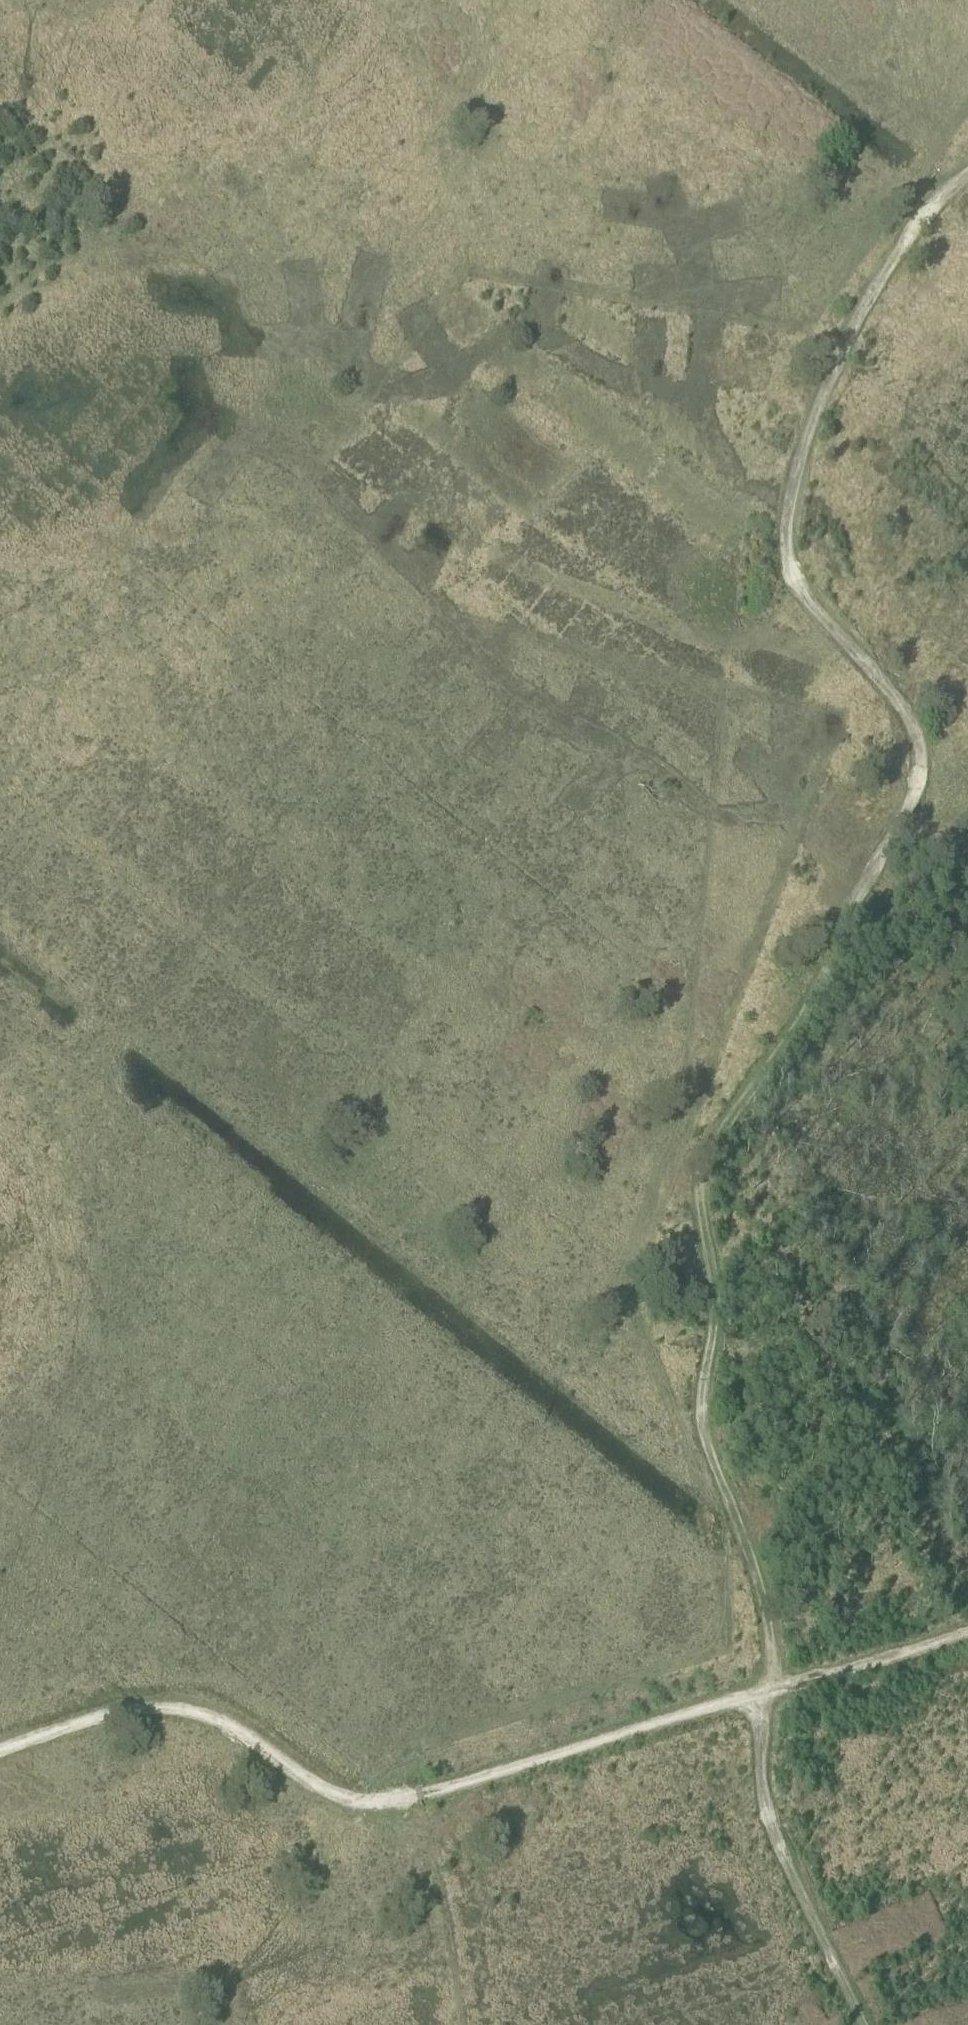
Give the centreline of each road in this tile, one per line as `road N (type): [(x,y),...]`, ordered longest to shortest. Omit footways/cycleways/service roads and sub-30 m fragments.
road 1 (track): [(768,1693),(767,1609),(703,1425),(715,1289),(700,1189),(706,1161),(805,1011),(910,810),(921,768),(903,708),(794,564),(787,524),(808,446),(859,322),(914,239),(967,179)]
road 2 (track): [(768,1693),(380,1802),(328,1791),(228,1725),(179,1711),(130,1710),(0,1752)]
road 3 (track): [(863,2024),(762,1797),(768,1693)]
road 4 (track): [(768,1693),(967,1633)]

